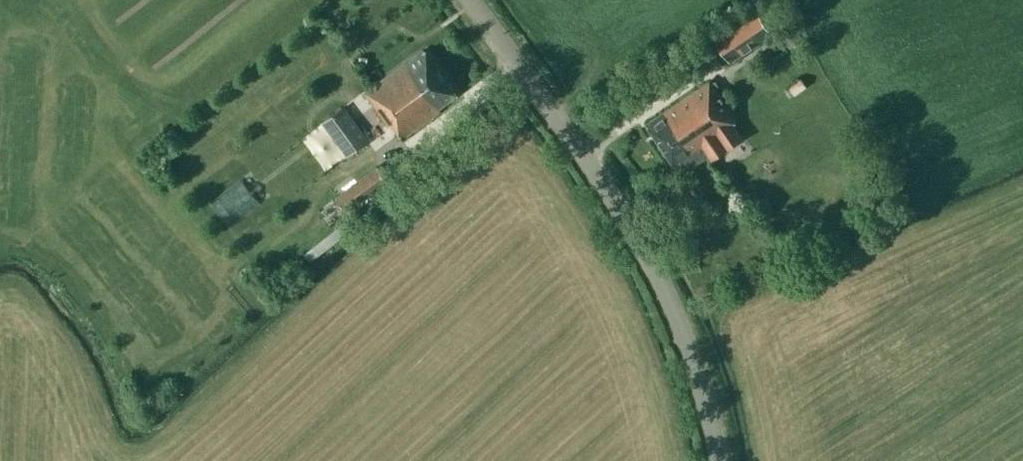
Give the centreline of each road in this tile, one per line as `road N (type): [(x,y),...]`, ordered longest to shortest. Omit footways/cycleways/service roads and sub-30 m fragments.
road 1 (unclassified): [(718,460),(697,378),(656,270),(471,0)]

